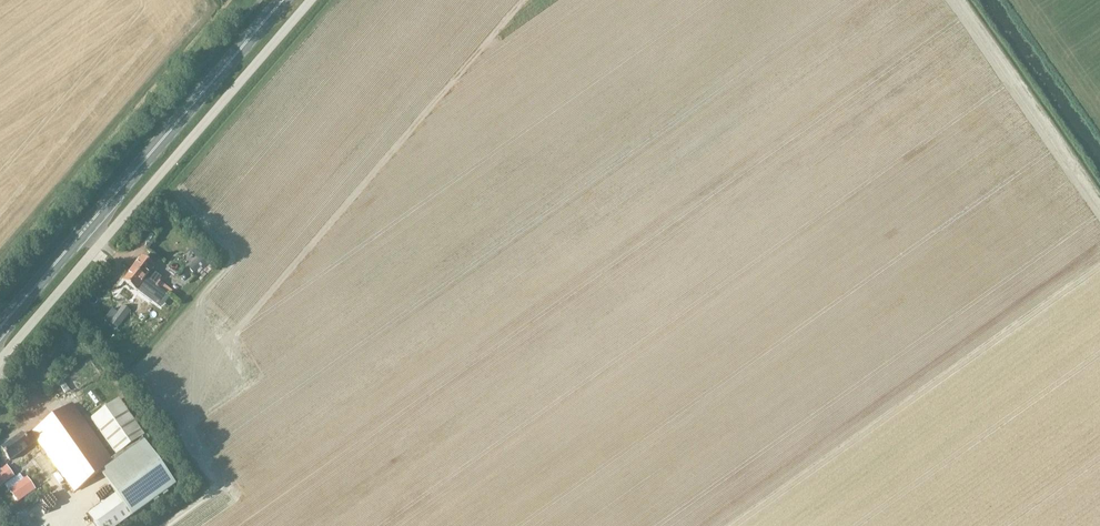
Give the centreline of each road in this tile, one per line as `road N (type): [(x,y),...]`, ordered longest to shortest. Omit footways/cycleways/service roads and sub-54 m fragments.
road 1 (unclassified): [(0,362),(311,0)]
road 2 (primary): [(0,328),(283,0)]

